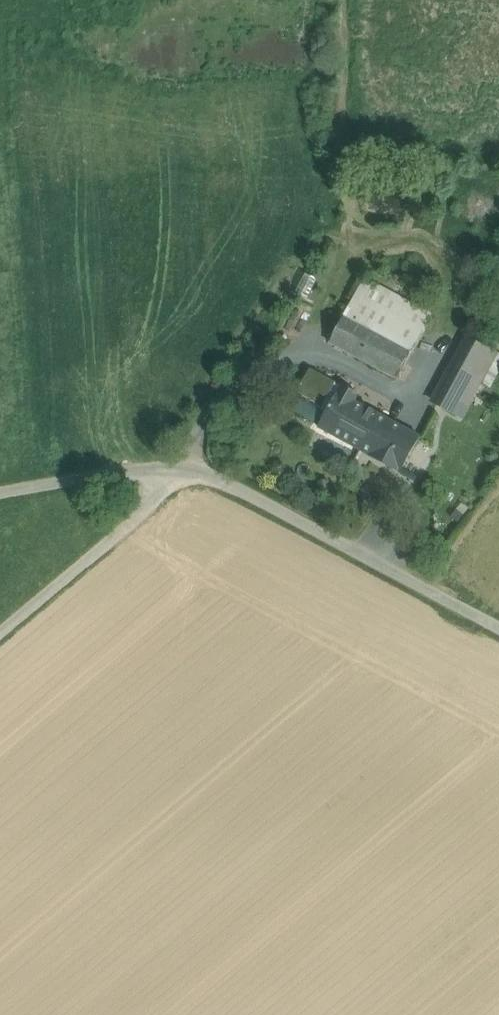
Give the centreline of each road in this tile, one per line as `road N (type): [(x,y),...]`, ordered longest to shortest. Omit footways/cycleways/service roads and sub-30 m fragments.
road 1 (unclassified): [(0,496),(191,461),(498,630)]
road 2 (track): [(0,634),(191,461)]

